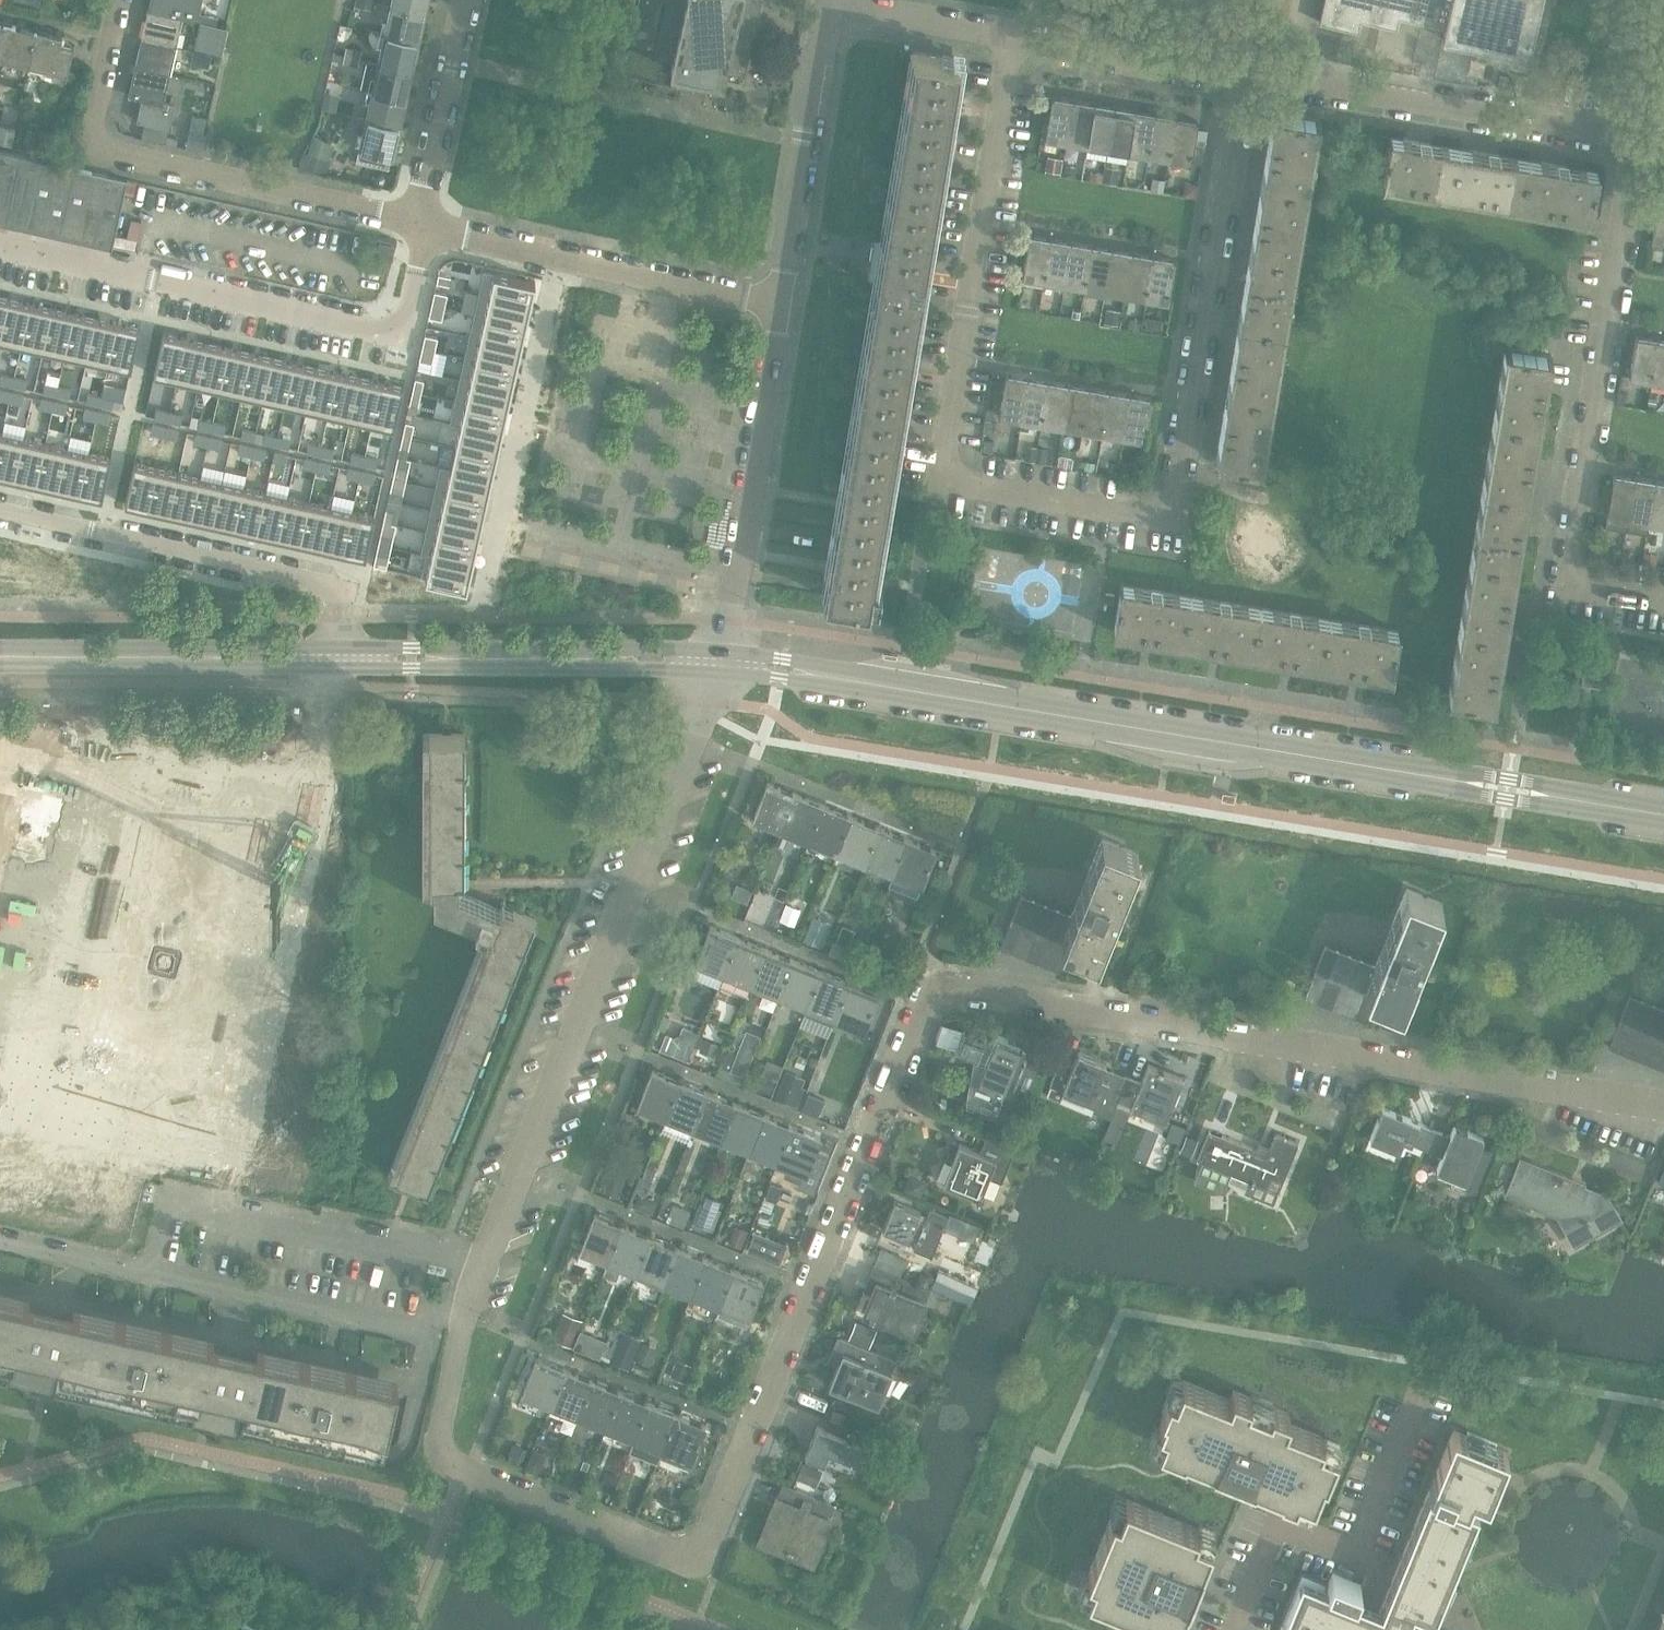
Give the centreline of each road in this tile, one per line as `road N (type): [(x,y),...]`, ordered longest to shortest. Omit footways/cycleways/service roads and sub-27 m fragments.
road 1 (residential): [(463,1473),(700,1564),(928,1000),(941,990),(1663,1106)]
road 2 (residential): [(1247,76),(1173,520),(943,482),(1014,40)]
road 3 (tertiary): [(1663,815),(879,683),(718,663)]
road 4 (unclassified): [(471,1293),(718,663)]
road 5 (residential): [(1663,601),(1566,584),(1635,138)]
road 6 (residential): [(0,248),(403,338),(420,268),(418,224)]
road 7 (residential): [(418,224),(102,150),(93,121),(119,0)]
road 8 (residential): [(425,1331),(0,1242)]
road 9 (residential): [(333,659),(342,591),(0,511)]
road 10 (residential): [(1635,138),(1247,76)]
road 11 (tertiary): [(333,659),(718,663)]
road 12 (residential): [(778,302),(418,224)]
road 13 (residential): [(718,663),(778,302)]
road 14 (tertiary): [(0,658),(333,659)]
road 15 (residential): [(778,302),(828,5)]
road 16 (residential): [(1247,76),(1014,40)]
road 17 (residential): [(418,224),(466,0)]
road 18 (unclassified): [(463,1473),(439,1448),(471,1293)]
road 19 (residential): [(1014,40),(828,5)]

